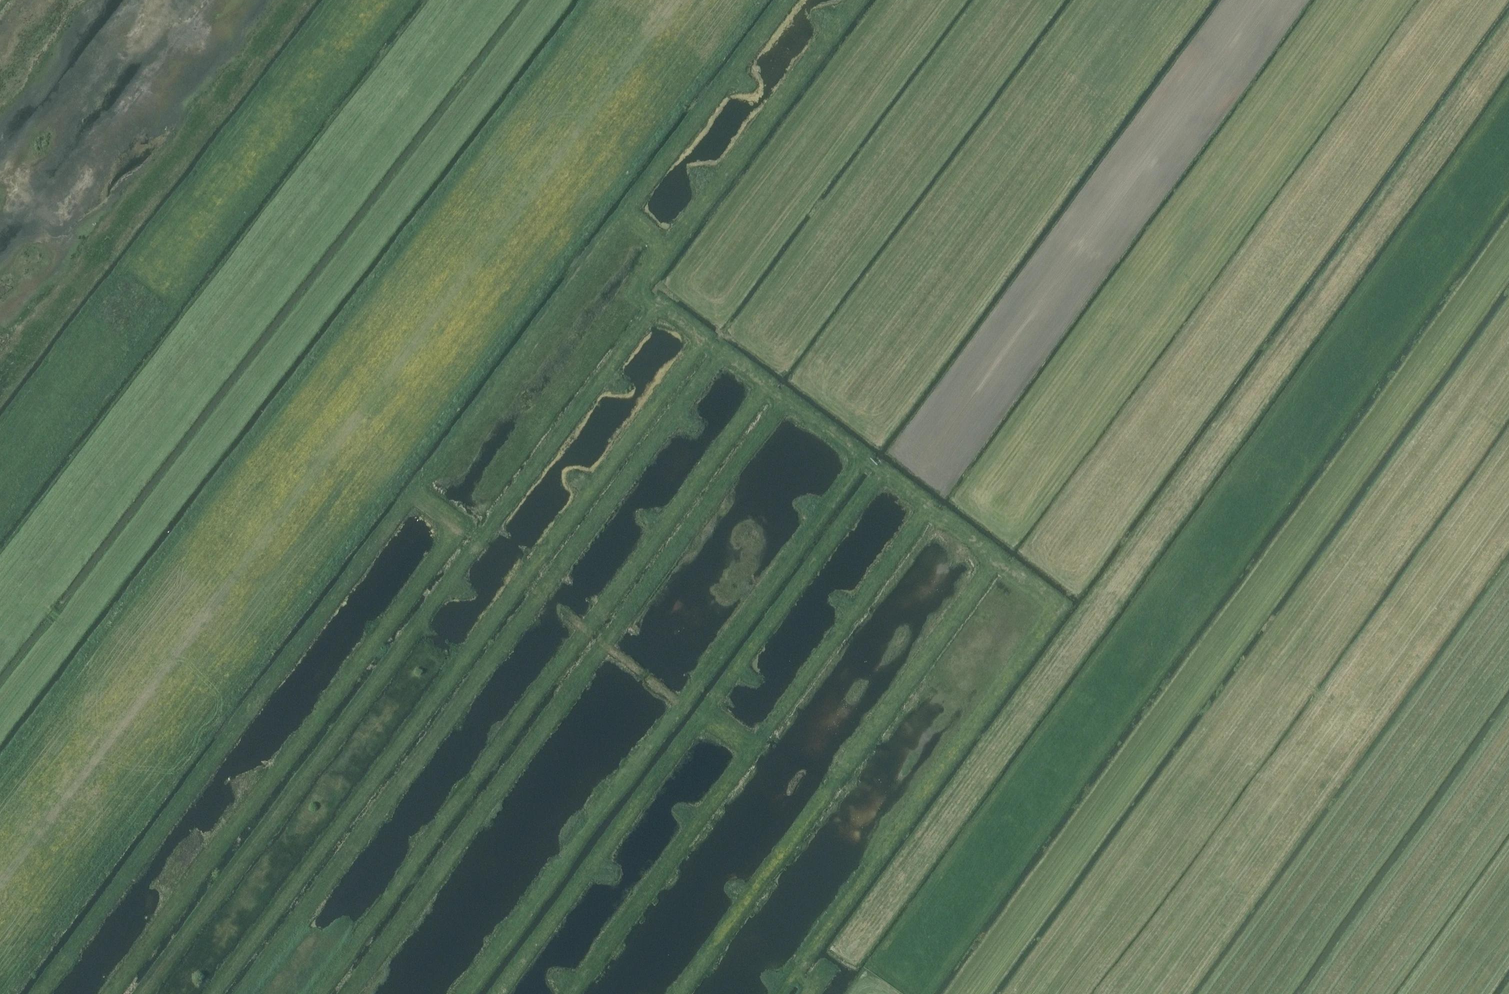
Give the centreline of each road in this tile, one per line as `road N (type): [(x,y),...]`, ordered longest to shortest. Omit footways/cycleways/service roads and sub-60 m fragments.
road 1 (track): [(662,19),(0,879)]

